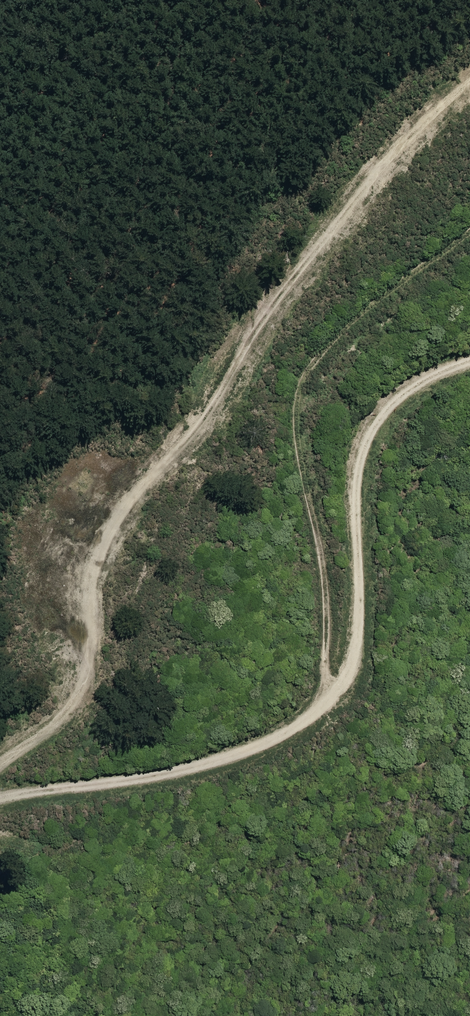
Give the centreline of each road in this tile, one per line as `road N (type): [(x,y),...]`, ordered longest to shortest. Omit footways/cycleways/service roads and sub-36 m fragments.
road 1 (track): [(469,88),(370,188),(274,314),(173,469),(125,514),(94,574),(93,681),(60,736),(0,786)]
road 2 (track): [(469,361),(403,405),(369,451),(358,636),(337,691),(295,727),(133,786),(22,803),(0,790)]
road 3 (track): [(469,231),(361,311),(303,382),(298,413),(322,555),(328,698)]

